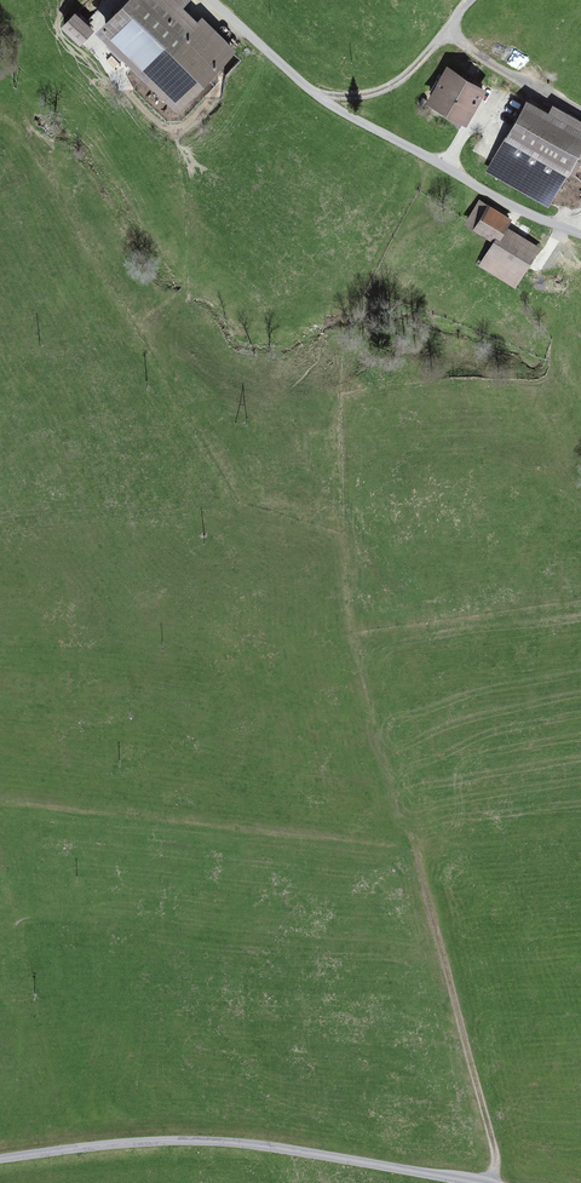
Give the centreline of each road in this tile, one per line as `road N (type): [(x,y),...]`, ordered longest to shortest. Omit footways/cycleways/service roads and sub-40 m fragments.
road 1 (residential): [(0,1161),(186,1142),(483,1182)]
road 2 (track): [(490,1182),(497,1158),(417,849)]
road 3 (track): [(308,88),(387,88),(419,67),(472,0)]

